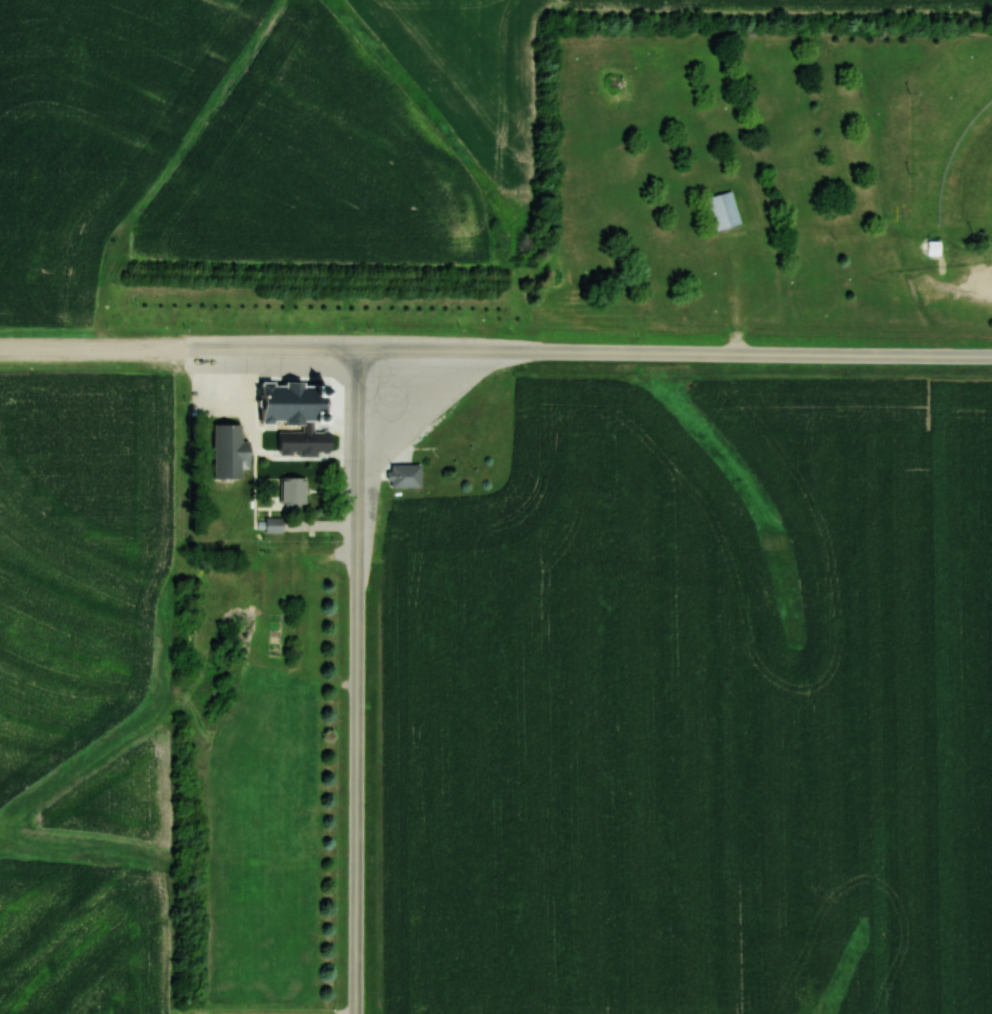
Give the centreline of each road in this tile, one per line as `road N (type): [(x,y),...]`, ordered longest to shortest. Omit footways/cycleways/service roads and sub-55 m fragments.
road 1 (tertiary): [(180,348),(991,357)]
road 2 (tertiary): [(358,1013),(364,349)]
road 3 (tertiary): [(0,349),(180,348)]

